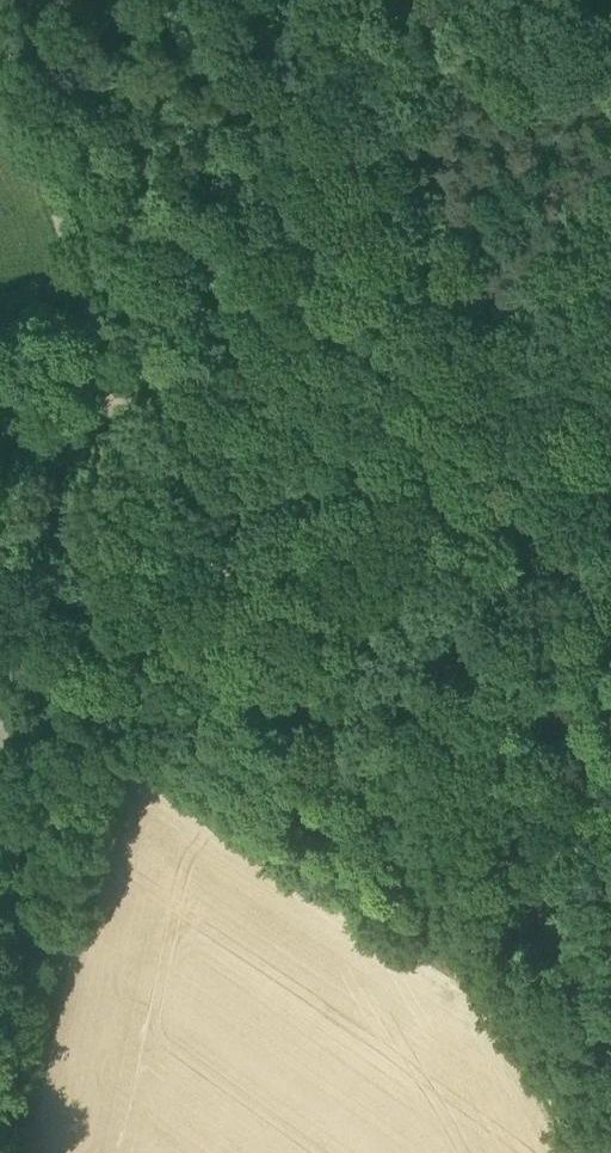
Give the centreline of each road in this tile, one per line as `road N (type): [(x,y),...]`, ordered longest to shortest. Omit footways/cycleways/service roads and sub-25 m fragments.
road 1 (track): [(111,369),(248,603),(403,816),(581,1152)]
road 2 (track): [(111,369),(88,406),(0,758)]
road 3 (track): [(0,39),(111,369)]

